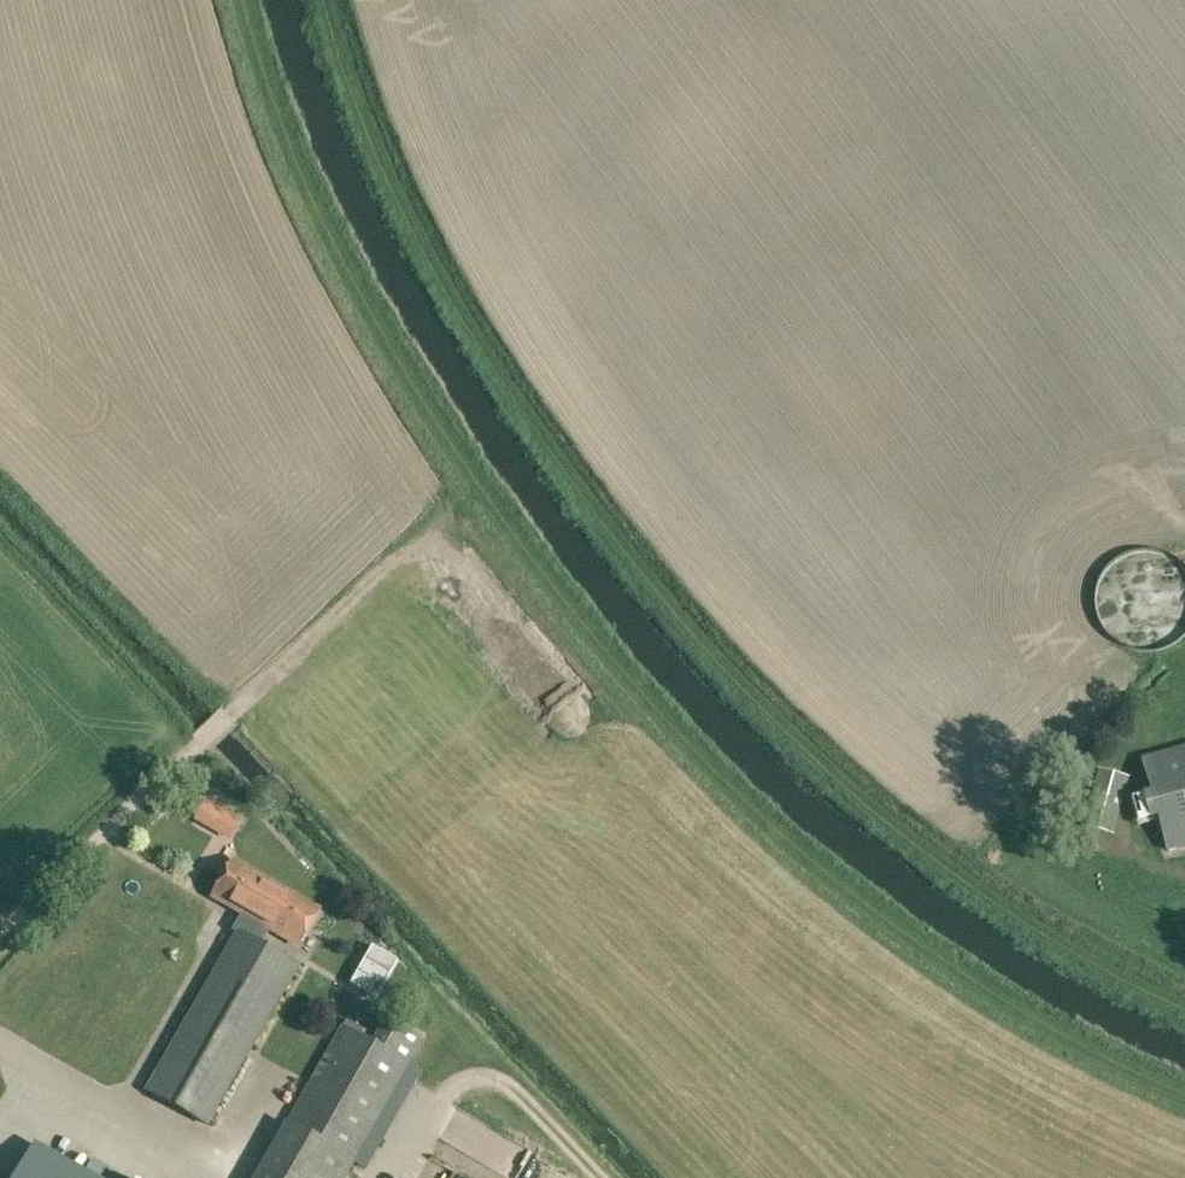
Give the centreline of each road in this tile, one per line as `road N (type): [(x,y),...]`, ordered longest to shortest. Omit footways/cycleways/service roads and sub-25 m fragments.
road 1 (track): [(348,0),(364,72),(451,281),(566,464),(726,646),(959,861),(1184,996)]
road 2 (track): [(601,1177),(500,1078),(474,1069),(425,1082),(367,1177)]
road 3 (unclassified): [(0,934),(232,714)]

